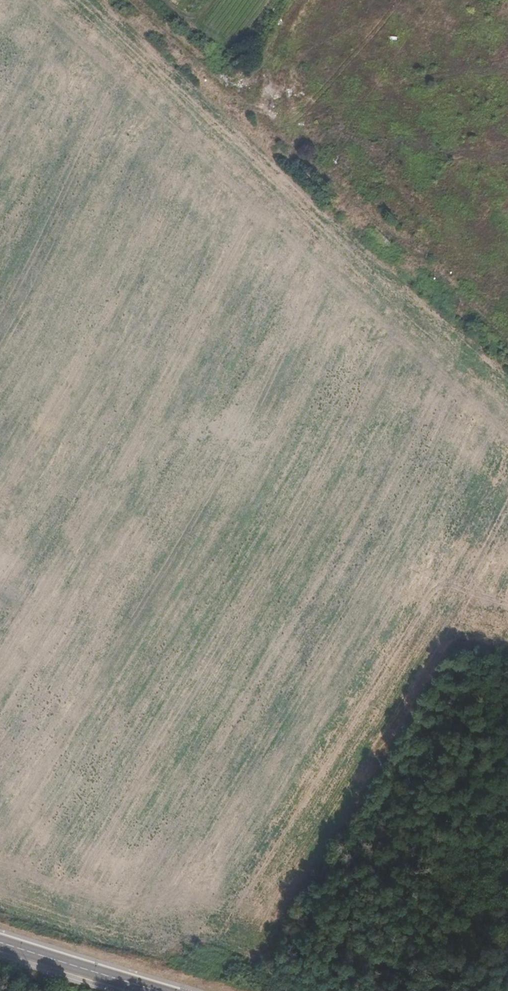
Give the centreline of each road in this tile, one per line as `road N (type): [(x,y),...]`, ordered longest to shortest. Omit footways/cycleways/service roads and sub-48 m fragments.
road 1 (secondary): [(0,942),(157,990)]

